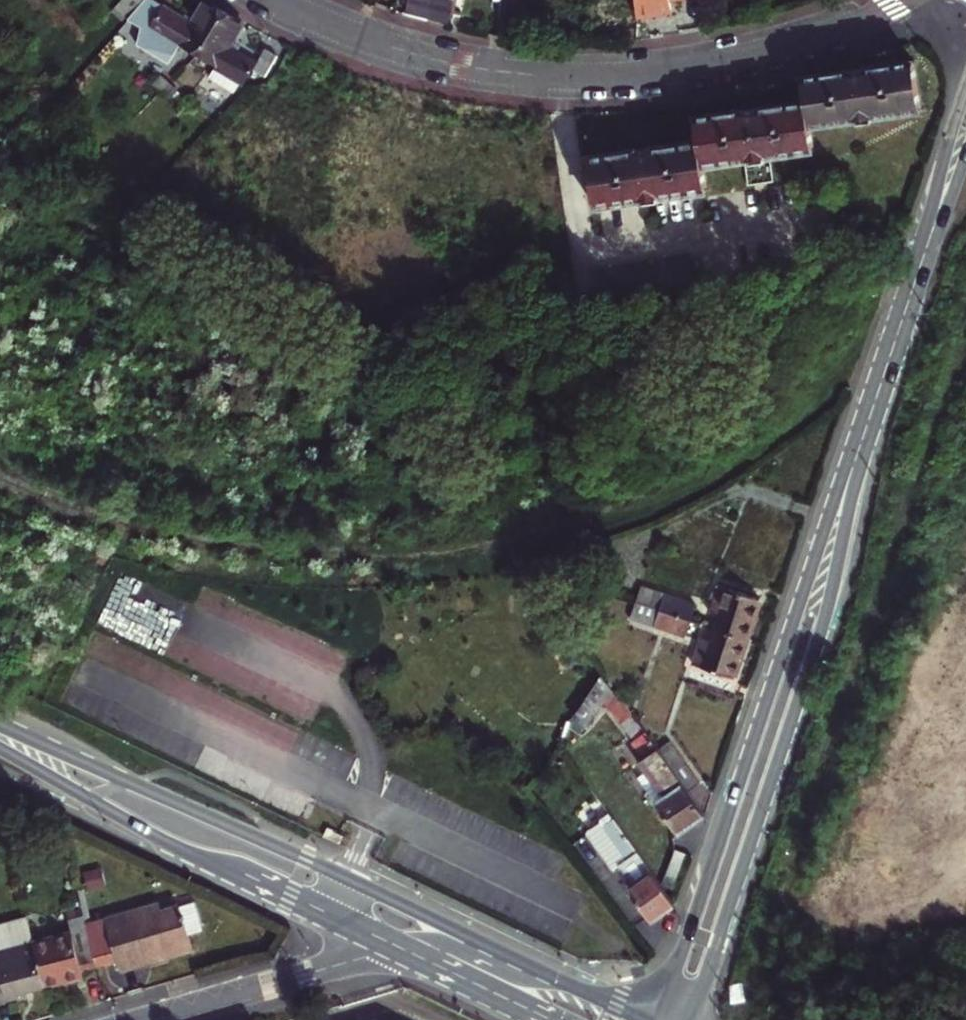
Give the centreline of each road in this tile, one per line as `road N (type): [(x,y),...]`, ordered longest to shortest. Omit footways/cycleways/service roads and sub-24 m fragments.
road 1 (tertiary): [(883,382),(661,1019)]
road 2 (tertiary): [(695,1019),(822,629),(883,382)]
road 3 (residential): [(272,0),(439,62),(573,78),(765,52),(861,21),(897,0)]
road 4 (tertiary): [(456,931),(0,729)]
road 5 (tertiary): [(0,748),(163,842),(387,951)]
road 6 (tertiary): [(965,125),(883,382)]
road 7 (residential): [(151,1019),(387,951)]
road 8 (tertiary): [(638,1019),(456,931)]
road 9 (tertiary): [(387,951),(531,1019)]

